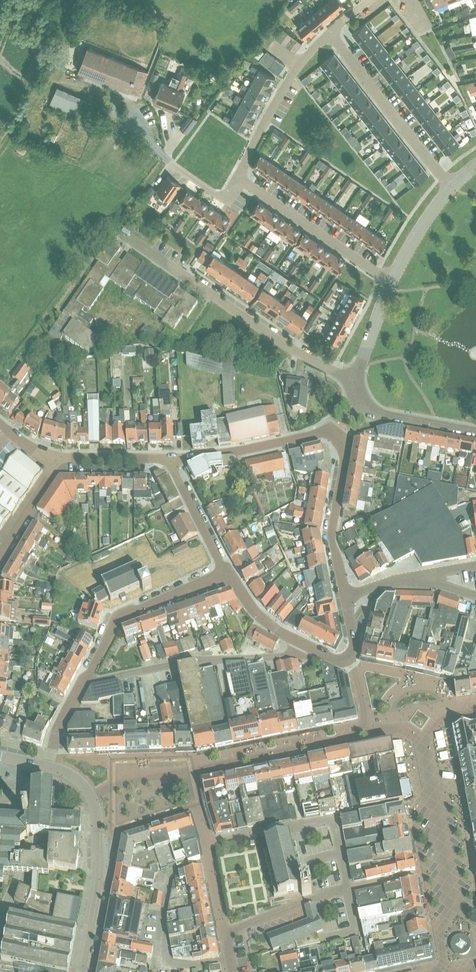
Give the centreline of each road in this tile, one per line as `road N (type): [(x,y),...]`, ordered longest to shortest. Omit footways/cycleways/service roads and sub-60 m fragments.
road 1 (residential): [(92,798),(127,780),(367,732)]
road 2 (residential): [(354,379),(304,356),(118,232)]
road 3 (residential): [(422,733),(454,902),(438,925),(439,971)]
road 4 (residential): [(85,679),(193,659),(294,656),(305,646)]
road 5 (residential): [(450,189),(330,33)]
road 6 (residential): [(85,679),(119,616),(226,573)]
road 7 (residential): [(391,281),(236,179)]
road 8 (residential): [(330,33),(282,90),(236,179)]
road 9 (tertiary): [(81,971),(97,883),(92,798)]
road 10 (residential): [(166,459),(335,435)]
road 11 (residential): [(345,597),(332,532),(344,460),(335,435)]
road 12 (residential): [(475,432),(375,413),(360,402),(354,379)]
road 13 (residential): [(226,573),(166,459)]

